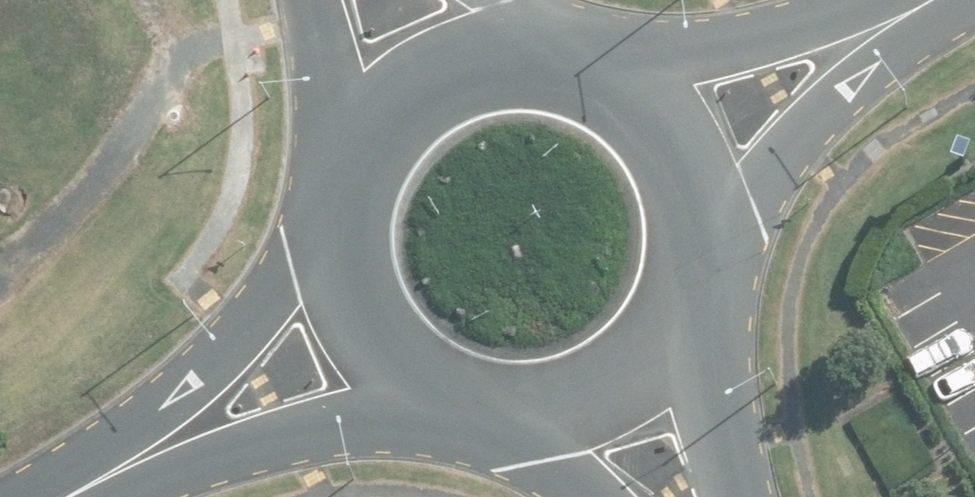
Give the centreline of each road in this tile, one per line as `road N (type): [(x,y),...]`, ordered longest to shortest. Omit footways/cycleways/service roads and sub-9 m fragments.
road 1 (unclassified): [(444,390),(181,434)]
road 2 (unclassified): [(181,434),(333,225)]
road 3 (unclassified): [(605,73),(860,51)]
road 4 (unclassified): [(685,268),(661,324),(618,369),(562,396),(501,403)]
road 5 (unclassified): [(685,268),(715,496)]
road 6 (unclassified): [(860,51),(689,203)]
road 7 (unclassified): [(444,390),(399,363),(364,324),(341,276),(333,225)]
road 8 (unclassified): [(358,135),(387,98),(425,70),(469,53),(515,47)]
road 9 (unclassified): [(605,73),(646,107),(675,152),(689,203)]
road 10 (unclassified): [(622,496),(501,403)]
road 11 (unclassified): [(358,135),(339,0)]
road 12 (unclassified): [(71,496),(181,434)]

